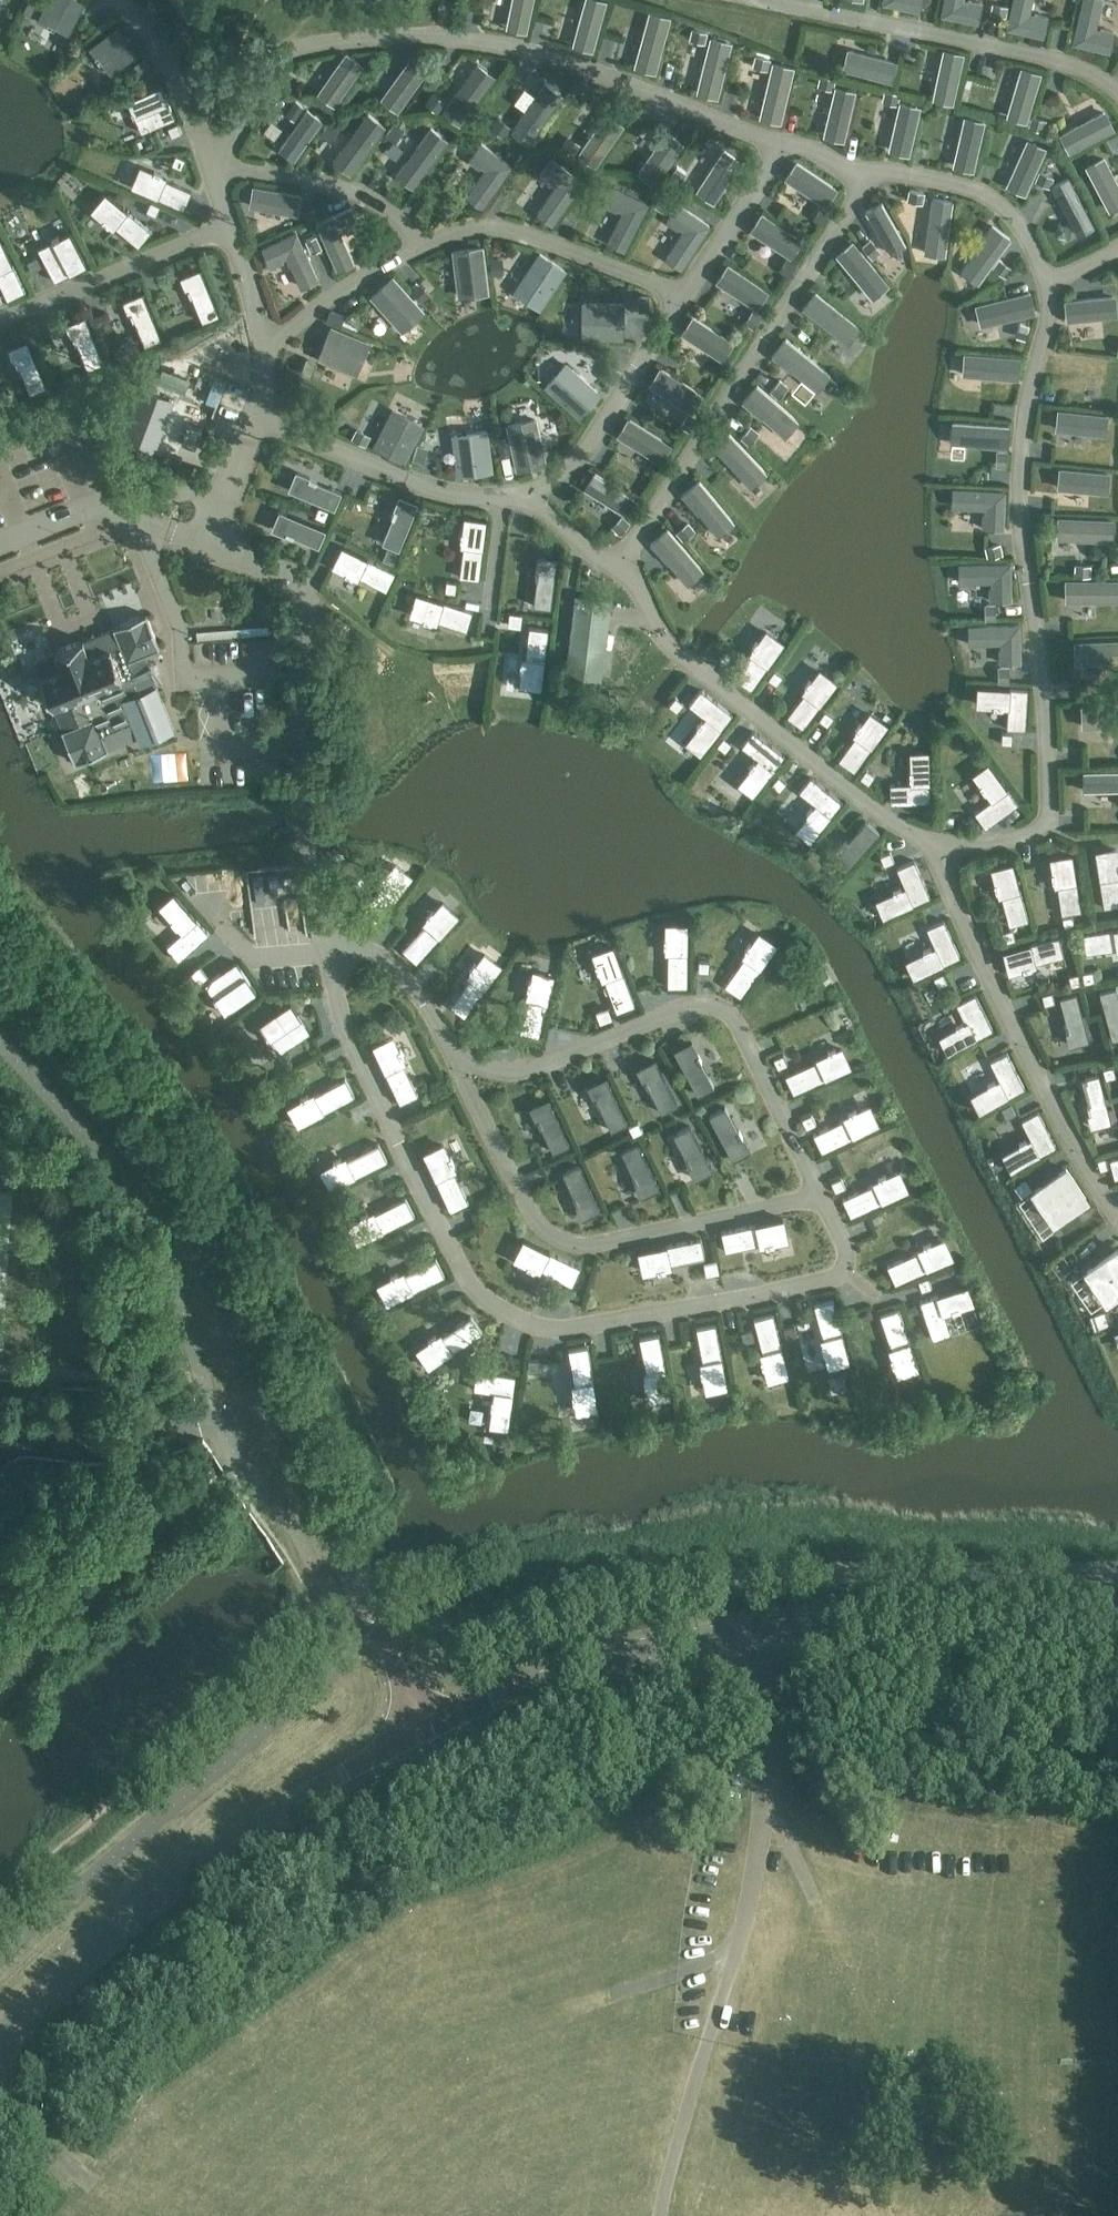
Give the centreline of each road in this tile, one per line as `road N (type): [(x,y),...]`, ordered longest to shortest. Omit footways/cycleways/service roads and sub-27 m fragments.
road 1 (unclassified): [(423,1731),(192,1228),(149,1155),(0,988)]
road 2 (tertiary): [(423,1731),(593,1666),(759,1629),(875,1613),(1117,1620)]
road 3 (tertiary): [(0,2031),(40,1988),(182,1870),(304,1790),(423,1731)]
road 4 (track): [(759,1629),(781,1738),(763,1804),(813,1896)]
road 5 (track): [(739,1948),(659,2215)]
road 6 (track): [(763,1804),(739,1948),(622,1989)]
road 7 (track): [(93,2185),(0,2079)]

